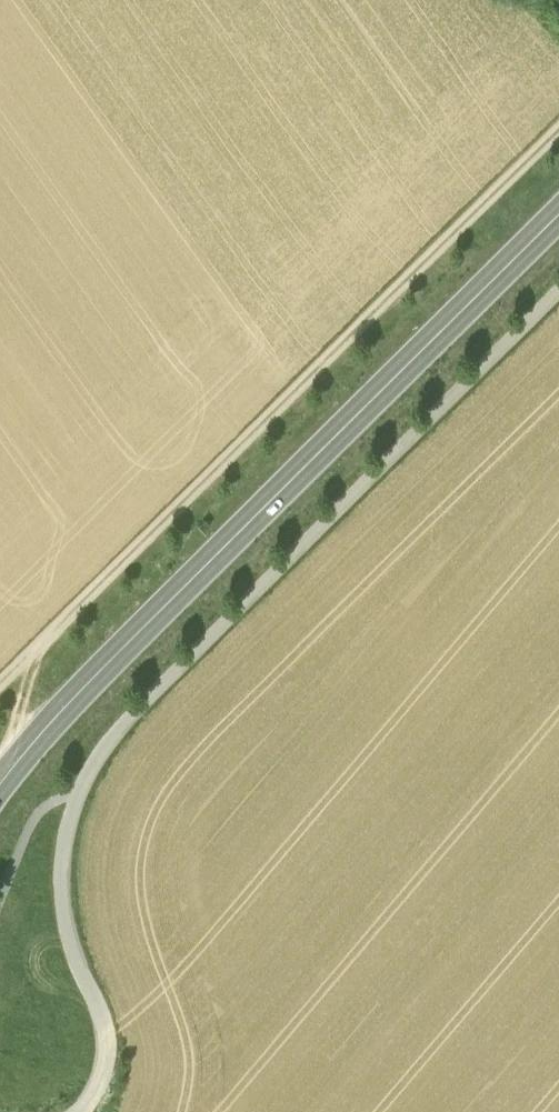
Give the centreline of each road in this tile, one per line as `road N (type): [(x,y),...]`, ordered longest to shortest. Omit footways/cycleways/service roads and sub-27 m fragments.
road 1 (secondary): [(0,789),(145,627),(558,218)]
road 2 (track): [(0,690),(558,130)]
road 3 (track): [(82,790),(118,732),(558,296)]
road 4 (track): [(85,1111),(105,1087),(110,1053),(103,1011),(65,921),(64,864),(82,790)]

